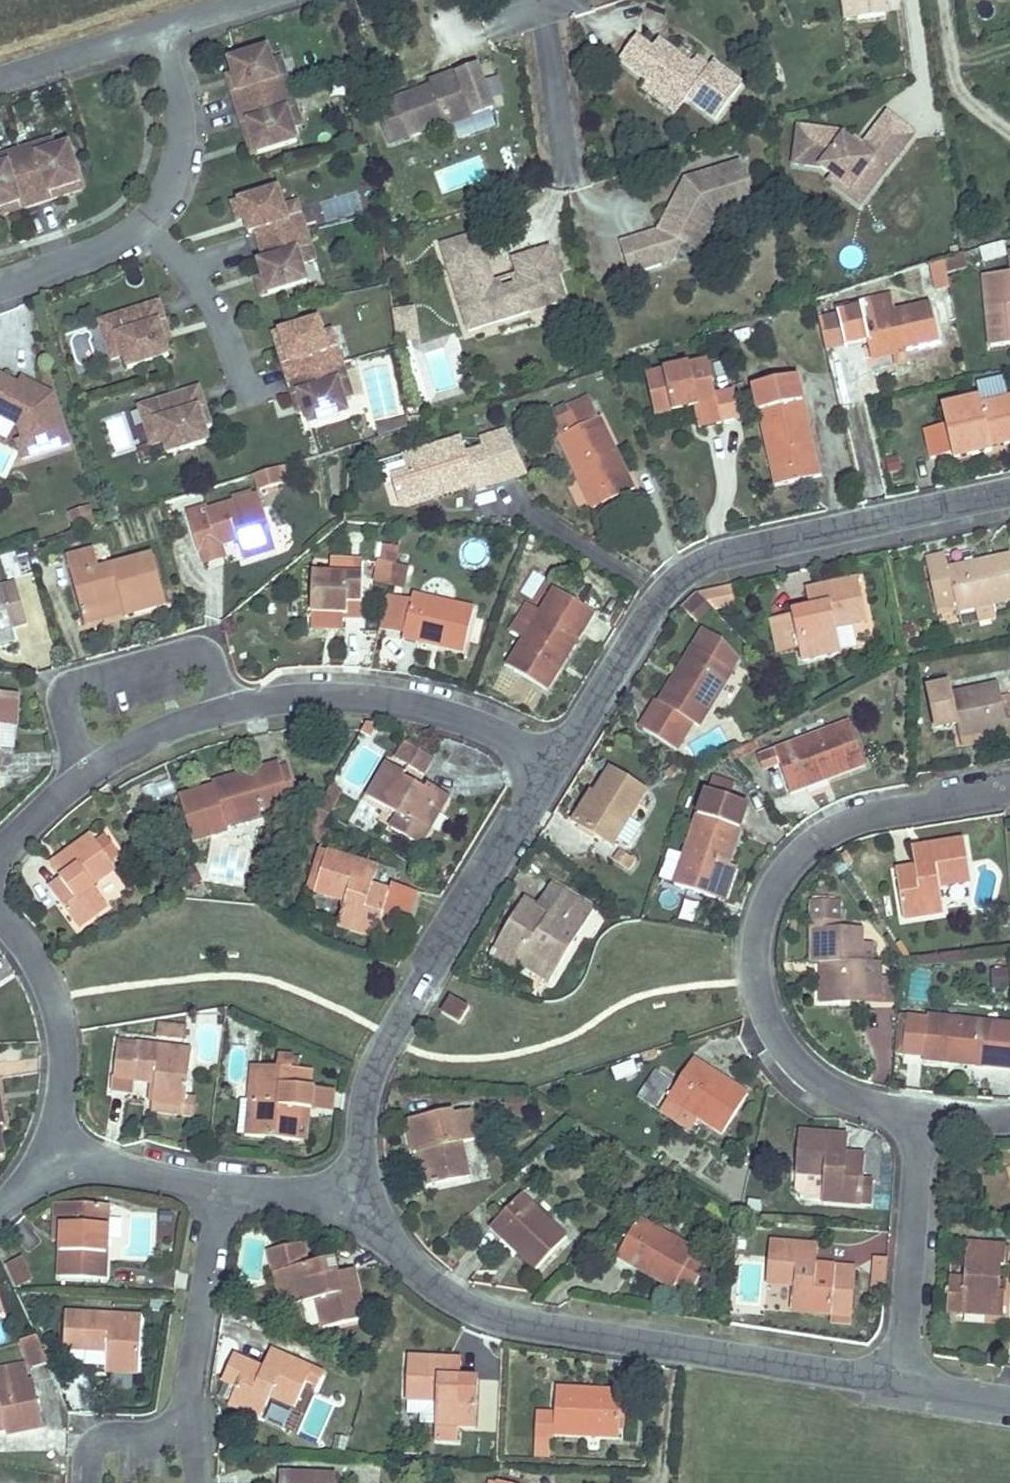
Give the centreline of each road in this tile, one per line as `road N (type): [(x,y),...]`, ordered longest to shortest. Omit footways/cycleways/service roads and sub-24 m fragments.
road 1 (residential): [(371,1193),(418,1263),(494,1310),(909,1386)]
road 2 (residential): [(1009,789),(881,810),(828,830),(790,862),(755,941),(755,982),(769,1030),(798,1064),(852,1098),(919,1114)]
road 3 (residential): [(1009,493),(717,557),(671,586),(554,767)]
road 4 (residential): [(554,767),(393,1035),(361,1105),(371,1193)]
road 5 (residential): [(0,281),(155,211),(182,141),(153,22)]
road 6 (residential): [(226,711),(321,696),(413,707),(497,732),(554,767)]
road 7 (residential): [(59,1156),(371,1193)]
road 8 (residential): [(226,711),(211,652),(60,692),(78,772)]
road 9 (residential): [(909,1386),(919,1114)]
road 10 (residential): [(59,1156),(66,1102),(36,972),(0,930)]
road 11 (residential): [(0,72),(153,22)]
road 12 (residential): [(78,772),(178,723),(226,711)]

